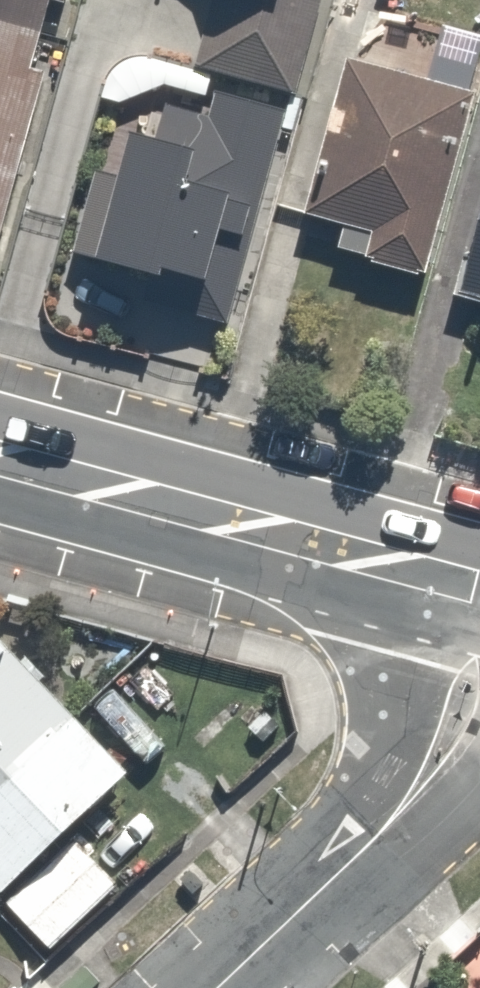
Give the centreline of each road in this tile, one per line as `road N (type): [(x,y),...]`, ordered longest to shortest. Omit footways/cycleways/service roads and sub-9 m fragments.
road 1 (secondary): [(0,458),(479,587)]
road 2 (residential): [(479,668),(461,733),(373,834),(212,987)]

